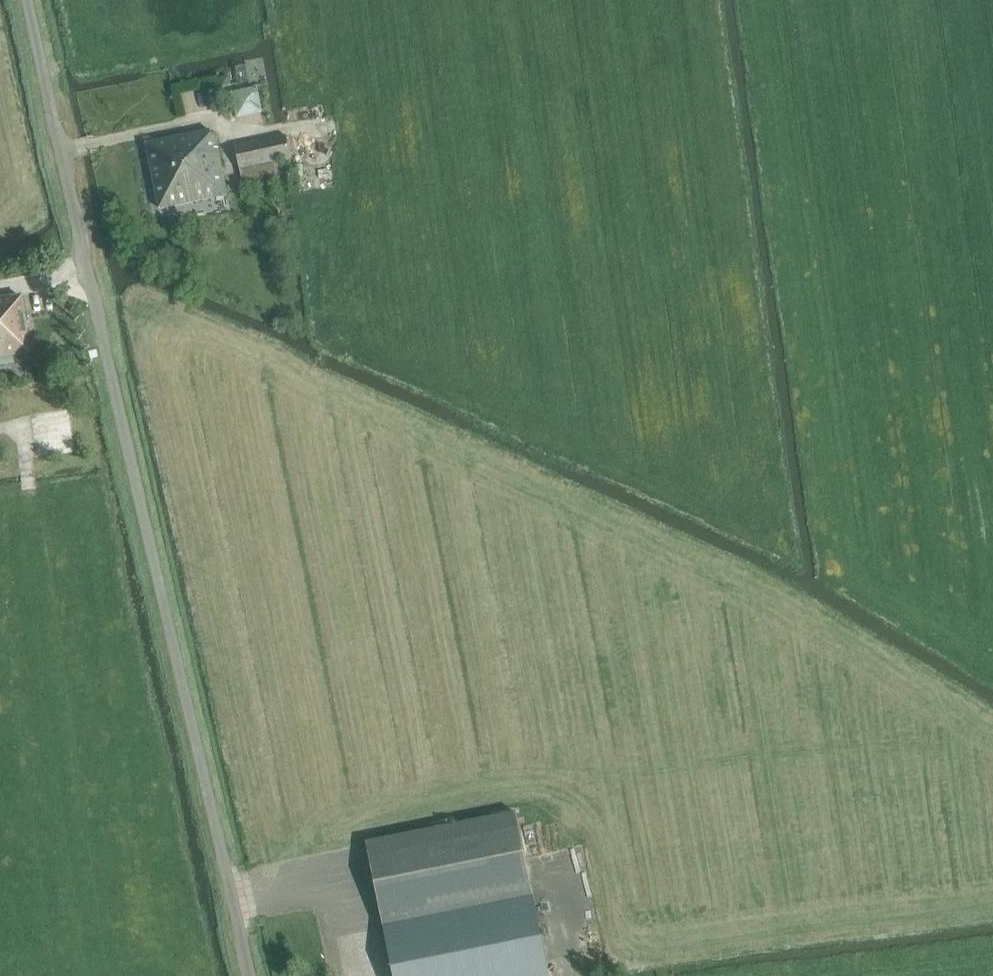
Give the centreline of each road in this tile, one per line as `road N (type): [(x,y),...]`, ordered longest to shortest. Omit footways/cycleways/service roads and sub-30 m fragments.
road 1 (unclassified): [(250,975),(29,0)]

